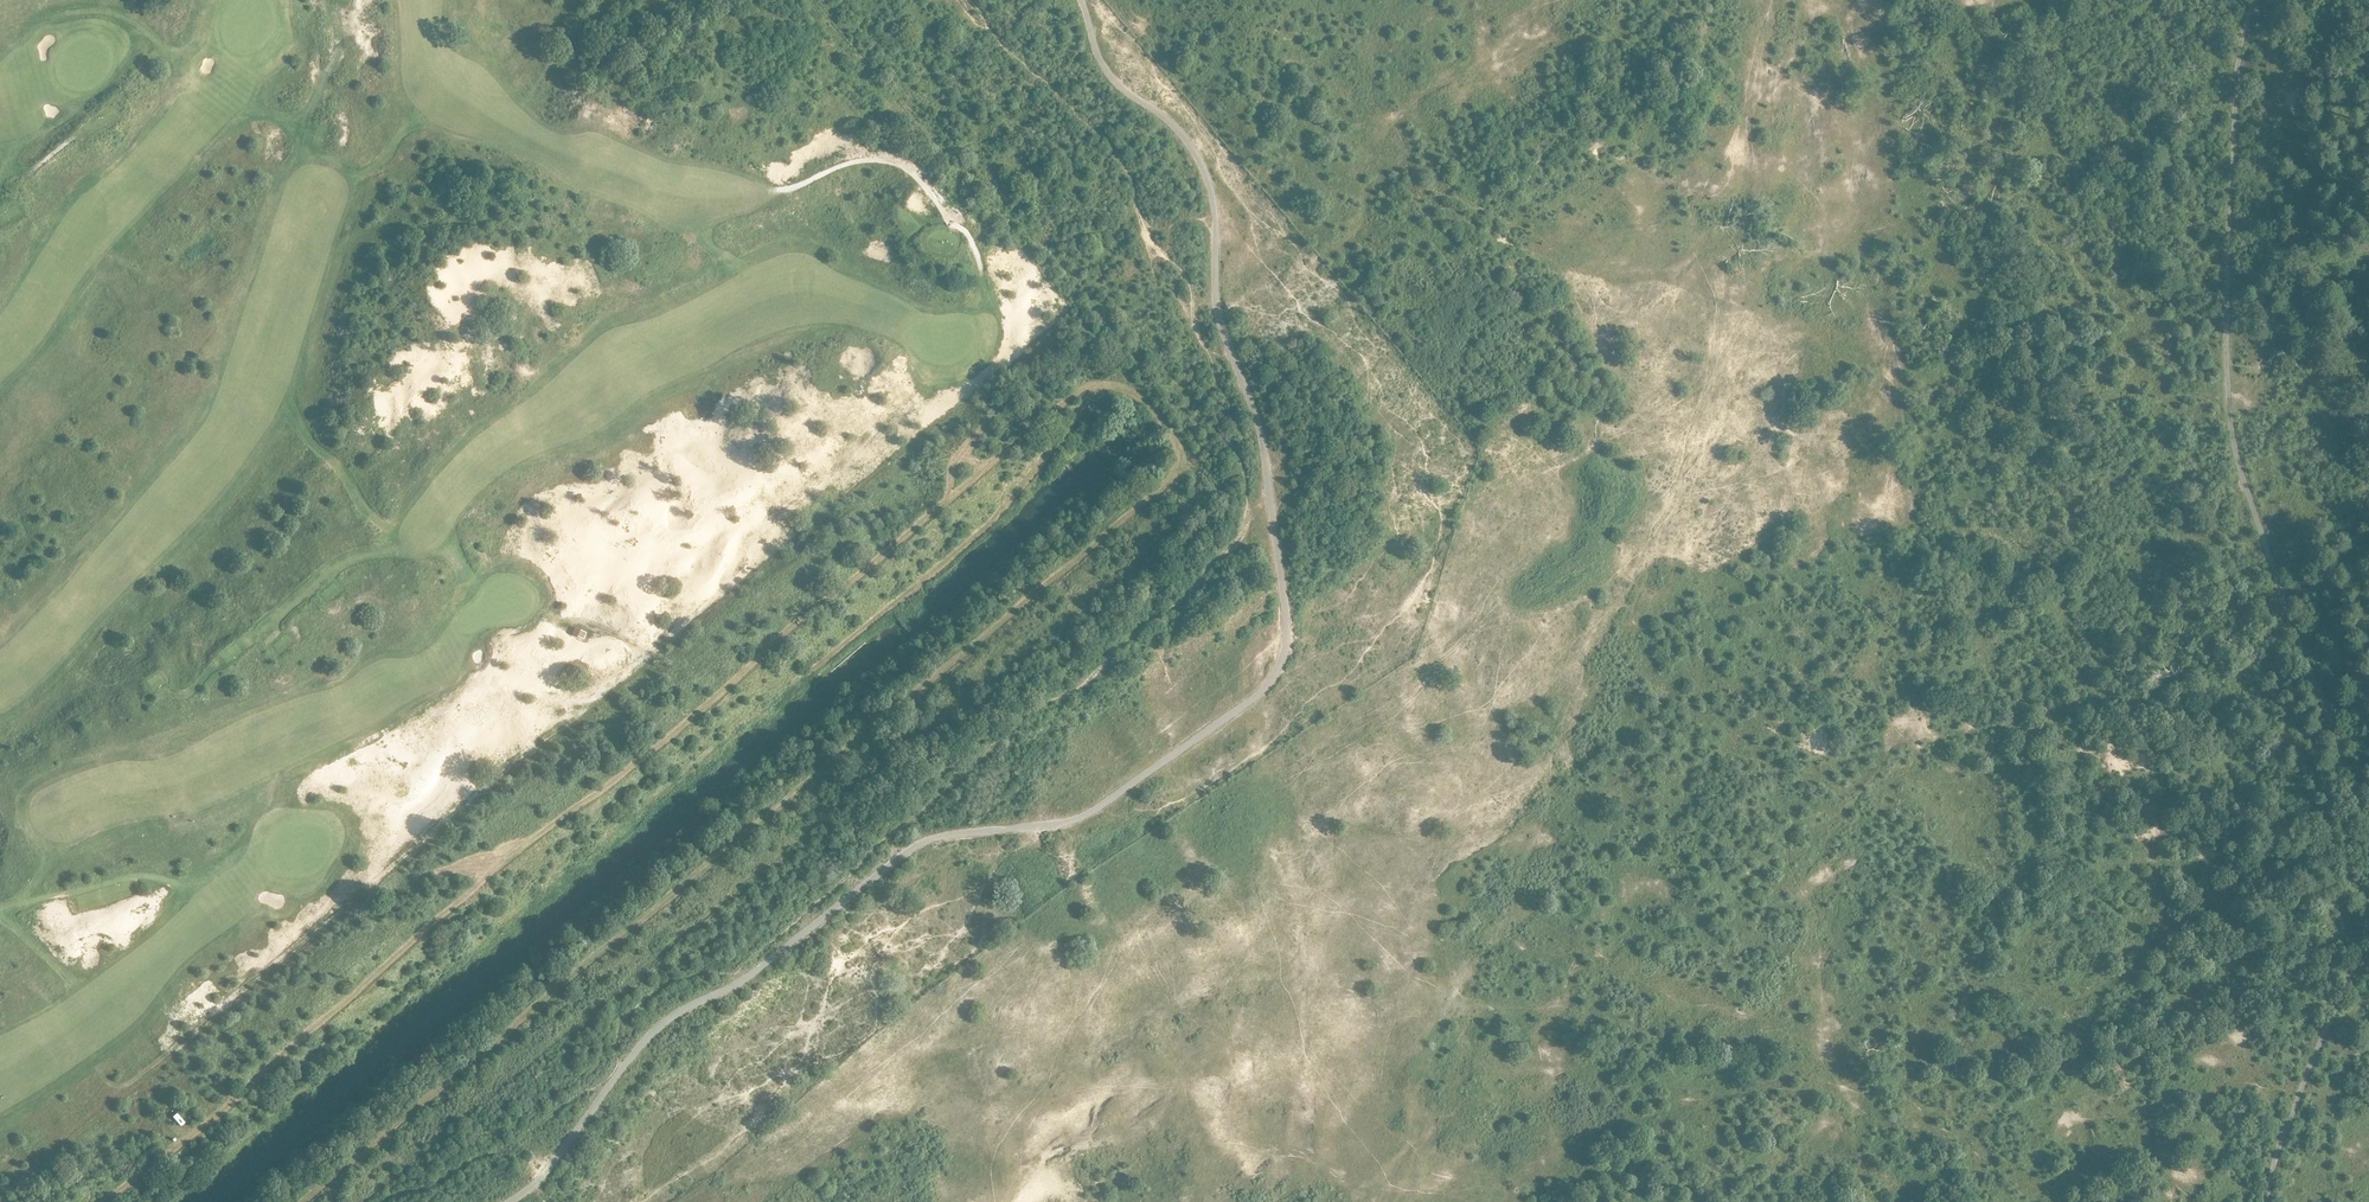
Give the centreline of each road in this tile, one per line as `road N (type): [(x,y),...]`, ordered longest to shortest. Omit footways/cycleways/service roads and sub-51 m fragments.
road 1 (track): [(309,1201),(1164,486),(1179,465),(1178,447),(1137,393),(1120,386),(1081,391),(874,572),(788,634),(724,699),(486,875),(219,1113),(104,1201)]
road 2 (track): [(977,254),(1016,255),(1025,268),(1014,348),(971,388),(906,411),(857,440),(818,491),(729,549),(714,599),(519,753),(52,1152),(0,1168)]
road 3 (track): [(2368,819),(2253,506),(2228,403),(2232,159),(2255,0)]
road 4 (track): [(2265,1201),(2281,1138),(2368,933)]
road 5 (track): [(1002,516),(1102,386)]

